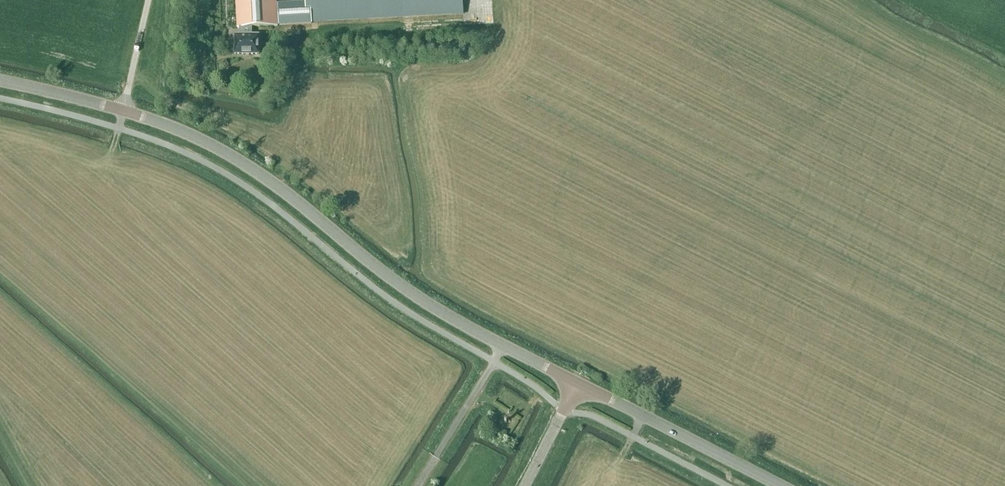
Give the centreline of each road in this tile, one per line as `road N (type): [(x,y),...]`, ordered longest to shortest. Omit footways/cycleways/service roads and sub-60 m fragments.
road 1 (tertiary): [(576,384),(417,297),(241,162),(123,111)]
road 2 (tertiary): [(781,485),(576,384)]
road 3 (tertiary): [(123,111),(0,81)]

